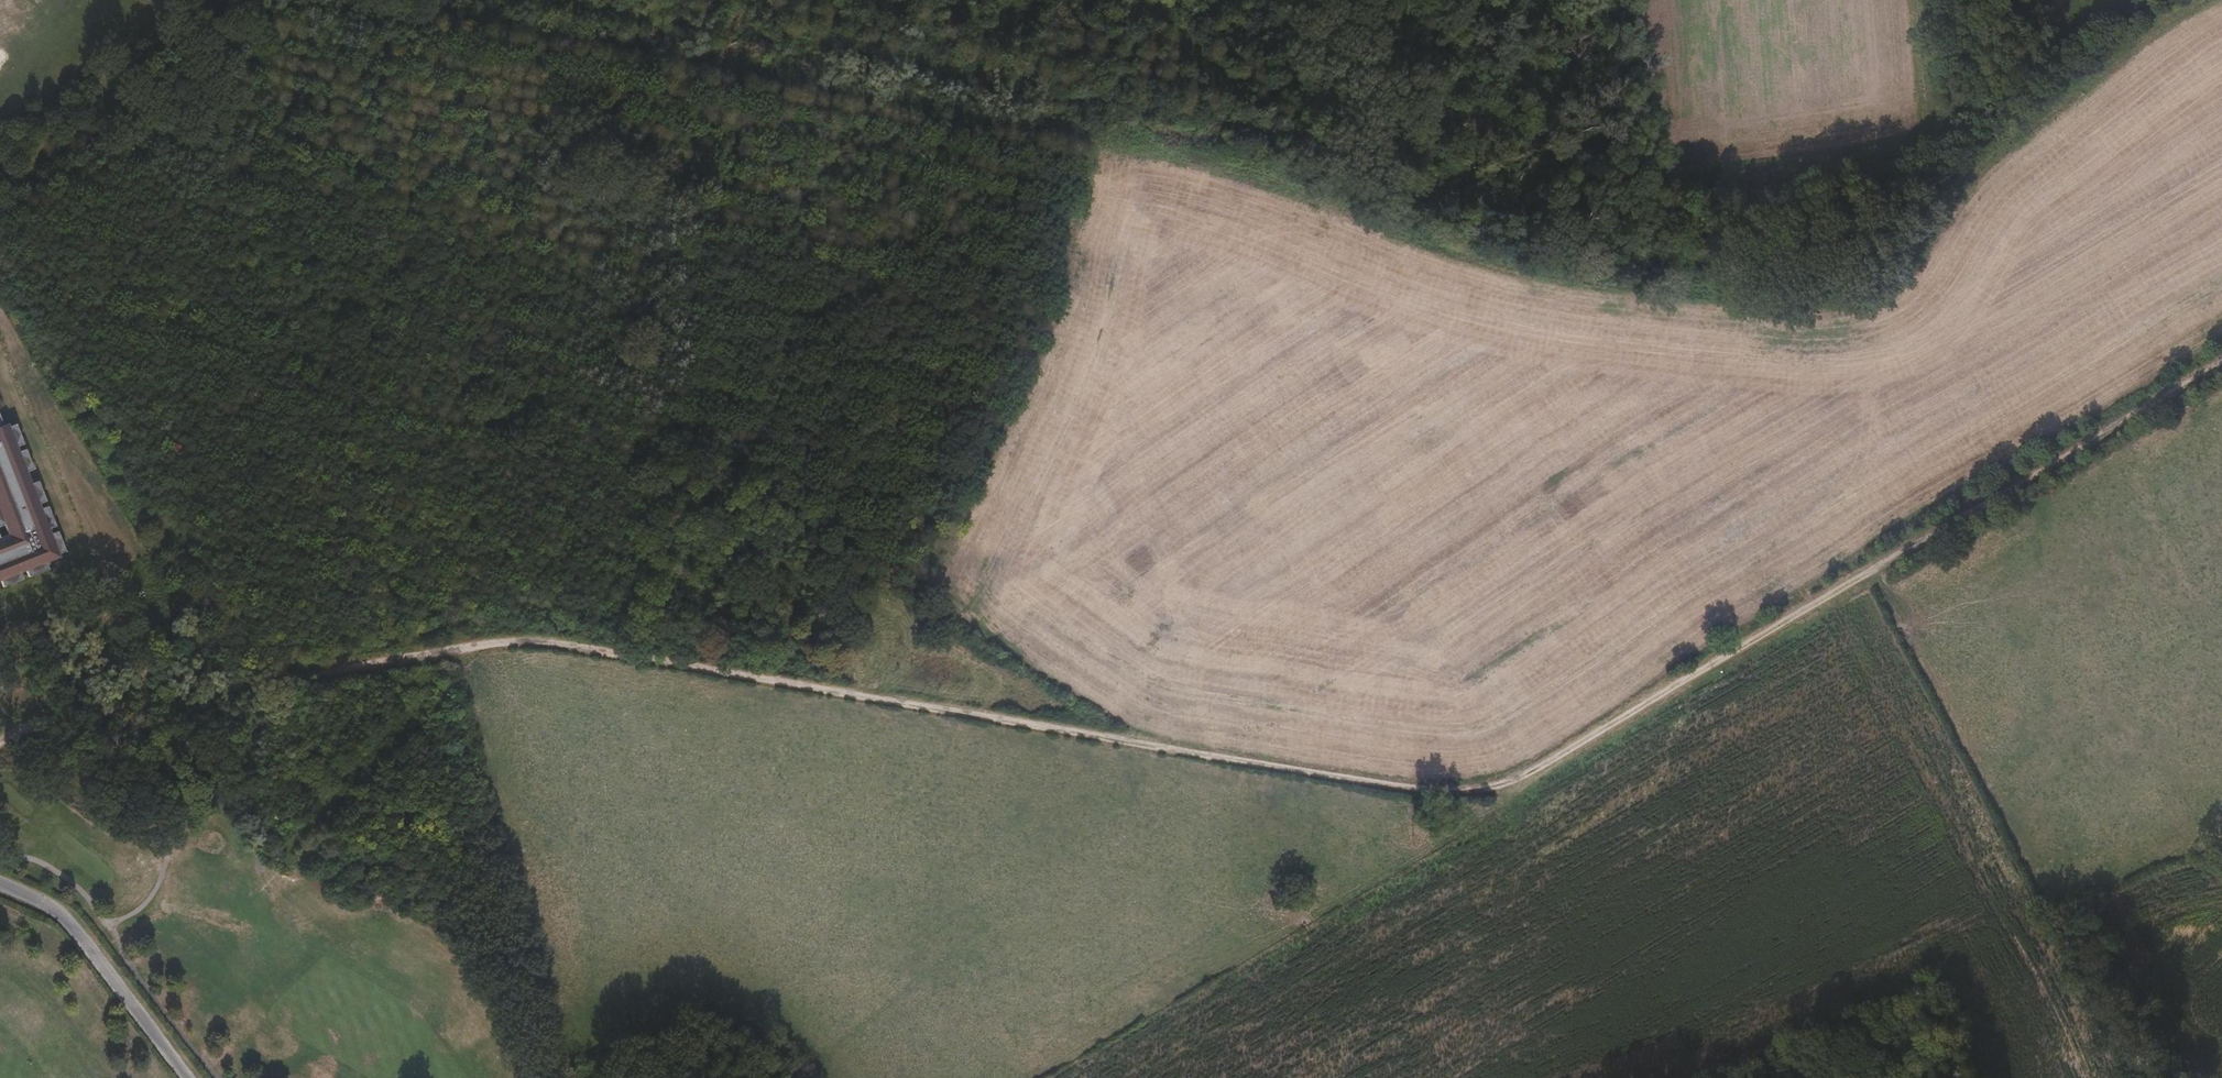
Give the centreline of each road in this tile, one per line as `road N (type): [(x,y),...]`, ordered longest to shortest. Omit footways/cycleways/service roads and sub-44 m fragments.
road 1 (track): [(0,740),(88,707),(505,636),(1483,798),(2221,363)]
road 2 (unclassified): [(186,1077),(61,918),(0,887)]

